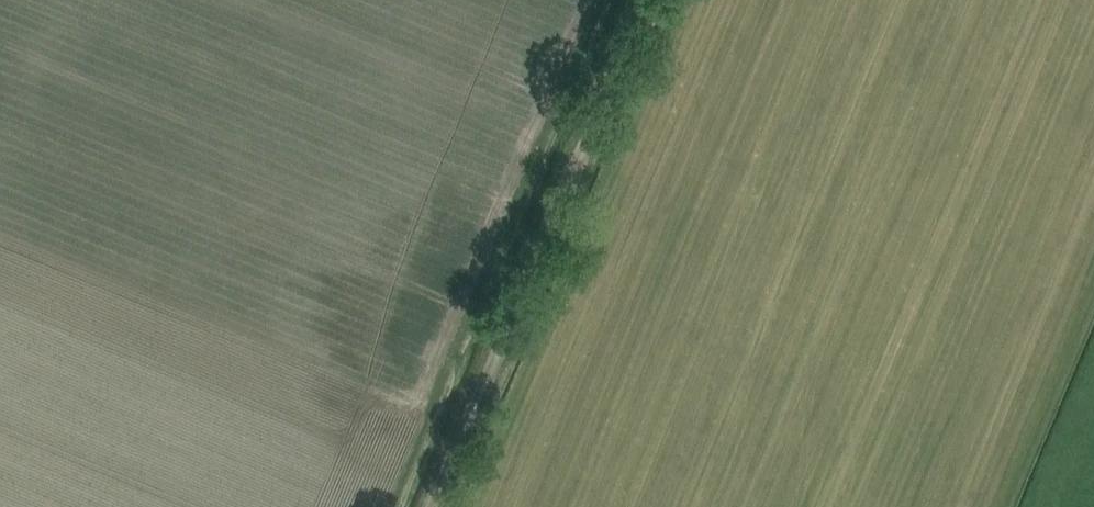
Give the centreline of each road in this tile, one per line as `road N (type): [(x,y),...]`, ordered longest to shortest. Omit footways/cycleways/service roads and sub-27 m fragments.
road 1 (track): [(647,0),(437,506)]

